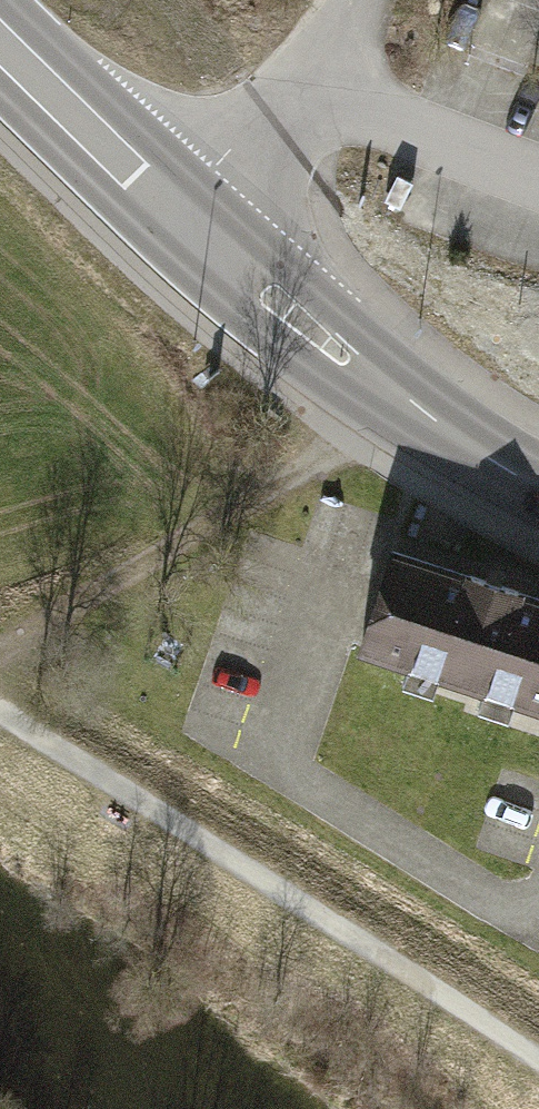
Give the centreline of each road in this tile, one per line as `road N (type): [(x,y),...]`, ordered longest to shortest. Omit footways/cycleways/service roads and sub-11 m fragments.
road 1 (primary): [(538,492),(385,399),(0,50)]
road 2 (track): [(538,1056),(0,709)]
road 3 (track): [(385,399),(305,475),(0,647)]

